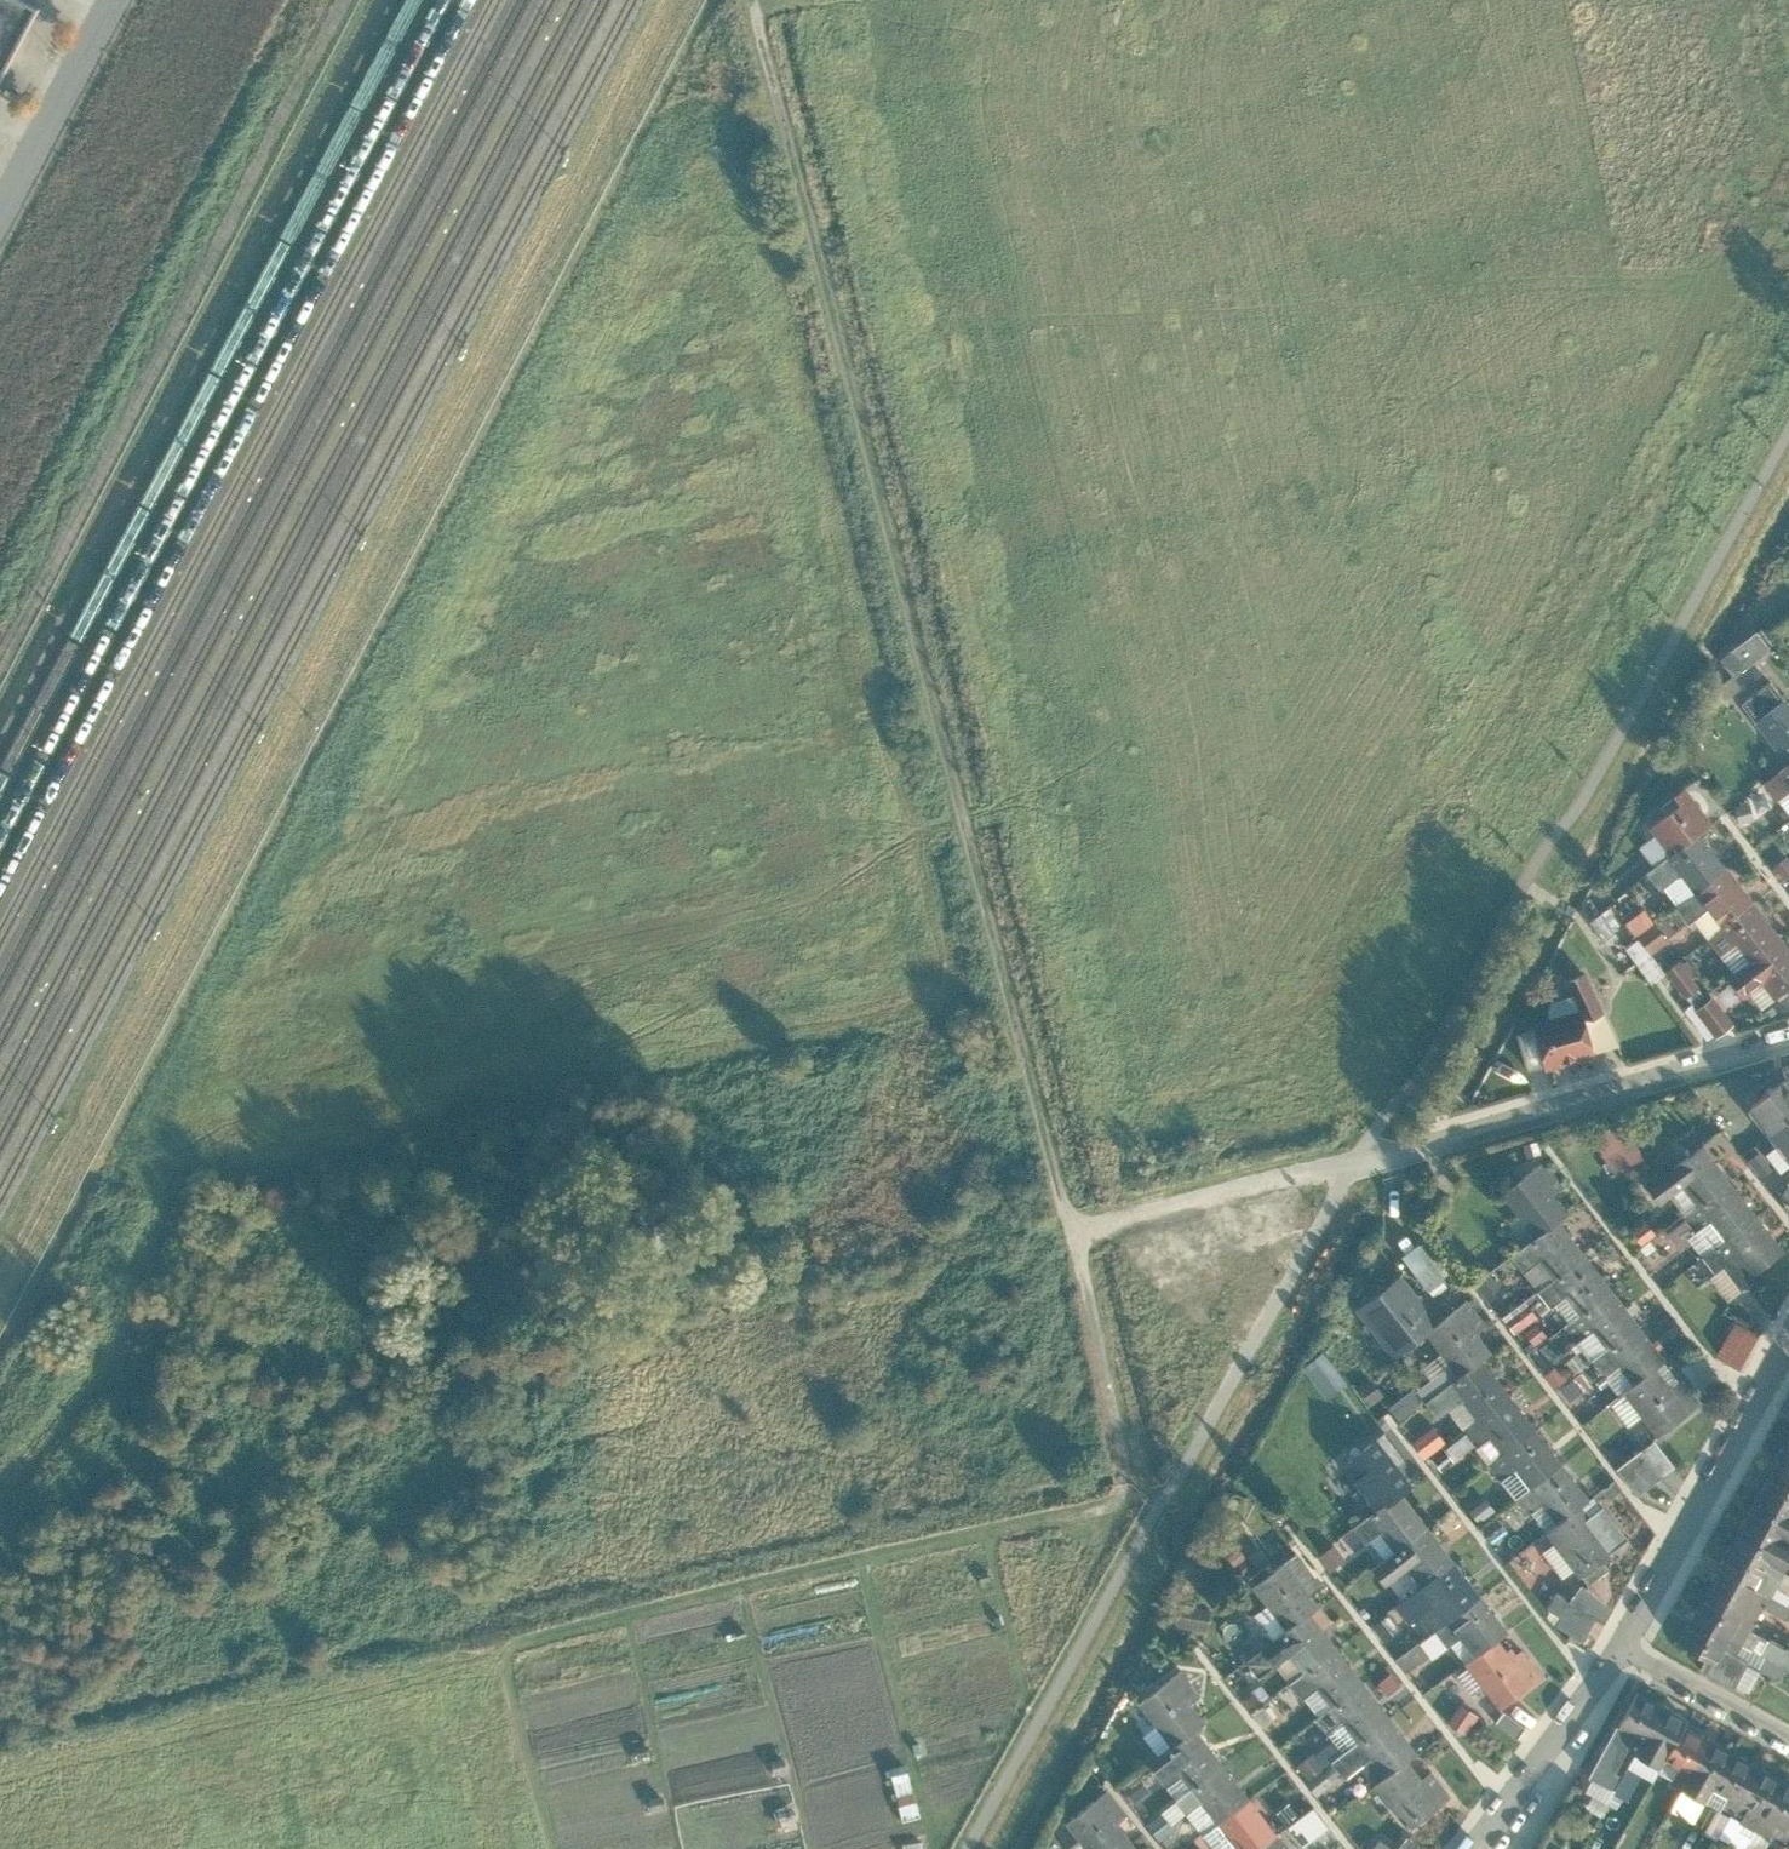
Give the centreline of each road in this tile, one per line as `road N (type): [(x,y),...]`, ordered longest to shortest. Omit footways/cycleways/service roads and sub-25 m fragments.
road 1 (track): [(510,1647),(1120,1501),(1128,1480),(1071,1228),(756,4)]
road 2 (residential): [(1788,1041),(1071,1228)]
road 3 (residential): [(1623,1647),(1788,1345)]
road 4 (residential): [(1476,1848),(1623,1647)]
road 5 (residential): [(0,215),(115,0)]
road 6 (residential): [(1623,1647),(1788,1740)]

